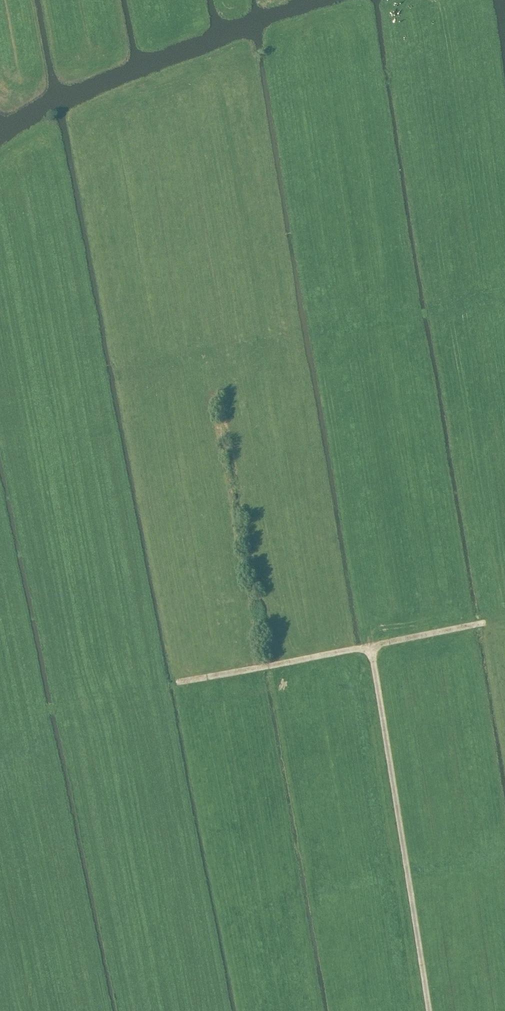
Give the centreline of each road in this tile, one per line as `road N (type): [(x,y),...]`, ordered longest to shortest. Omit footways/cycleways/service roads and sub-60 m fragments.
road 1 (track): [(429,1010),(371,644),(53,709)]

